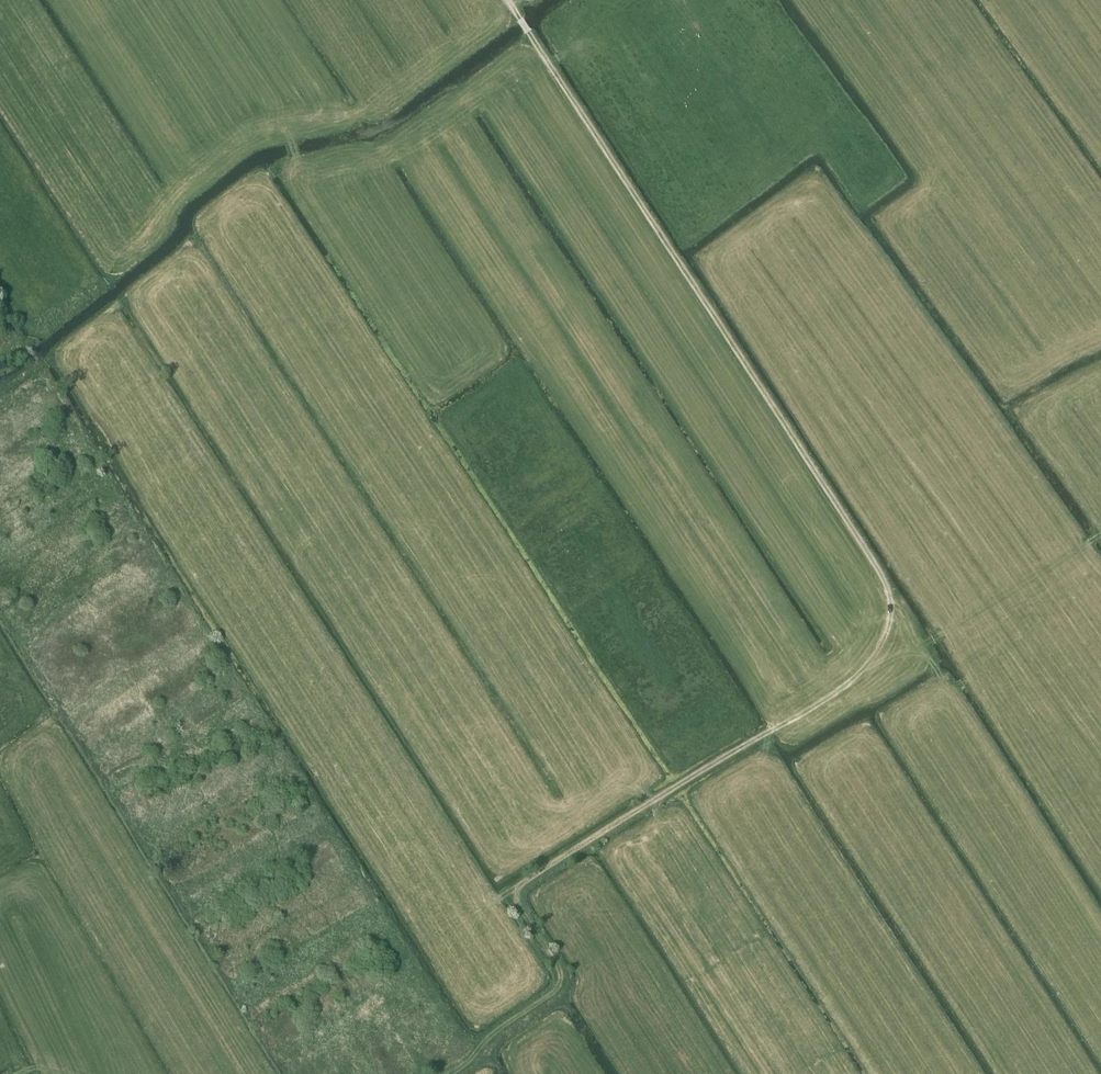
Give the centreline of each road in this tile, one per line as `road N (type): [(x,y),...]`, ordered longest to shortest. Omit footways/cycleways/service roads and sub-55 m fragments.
road 1 (track): [(509,0),(880,573),(892,612),(877,654),(833,694),(517,885),(518,906),(561,979),(448,1073)]

